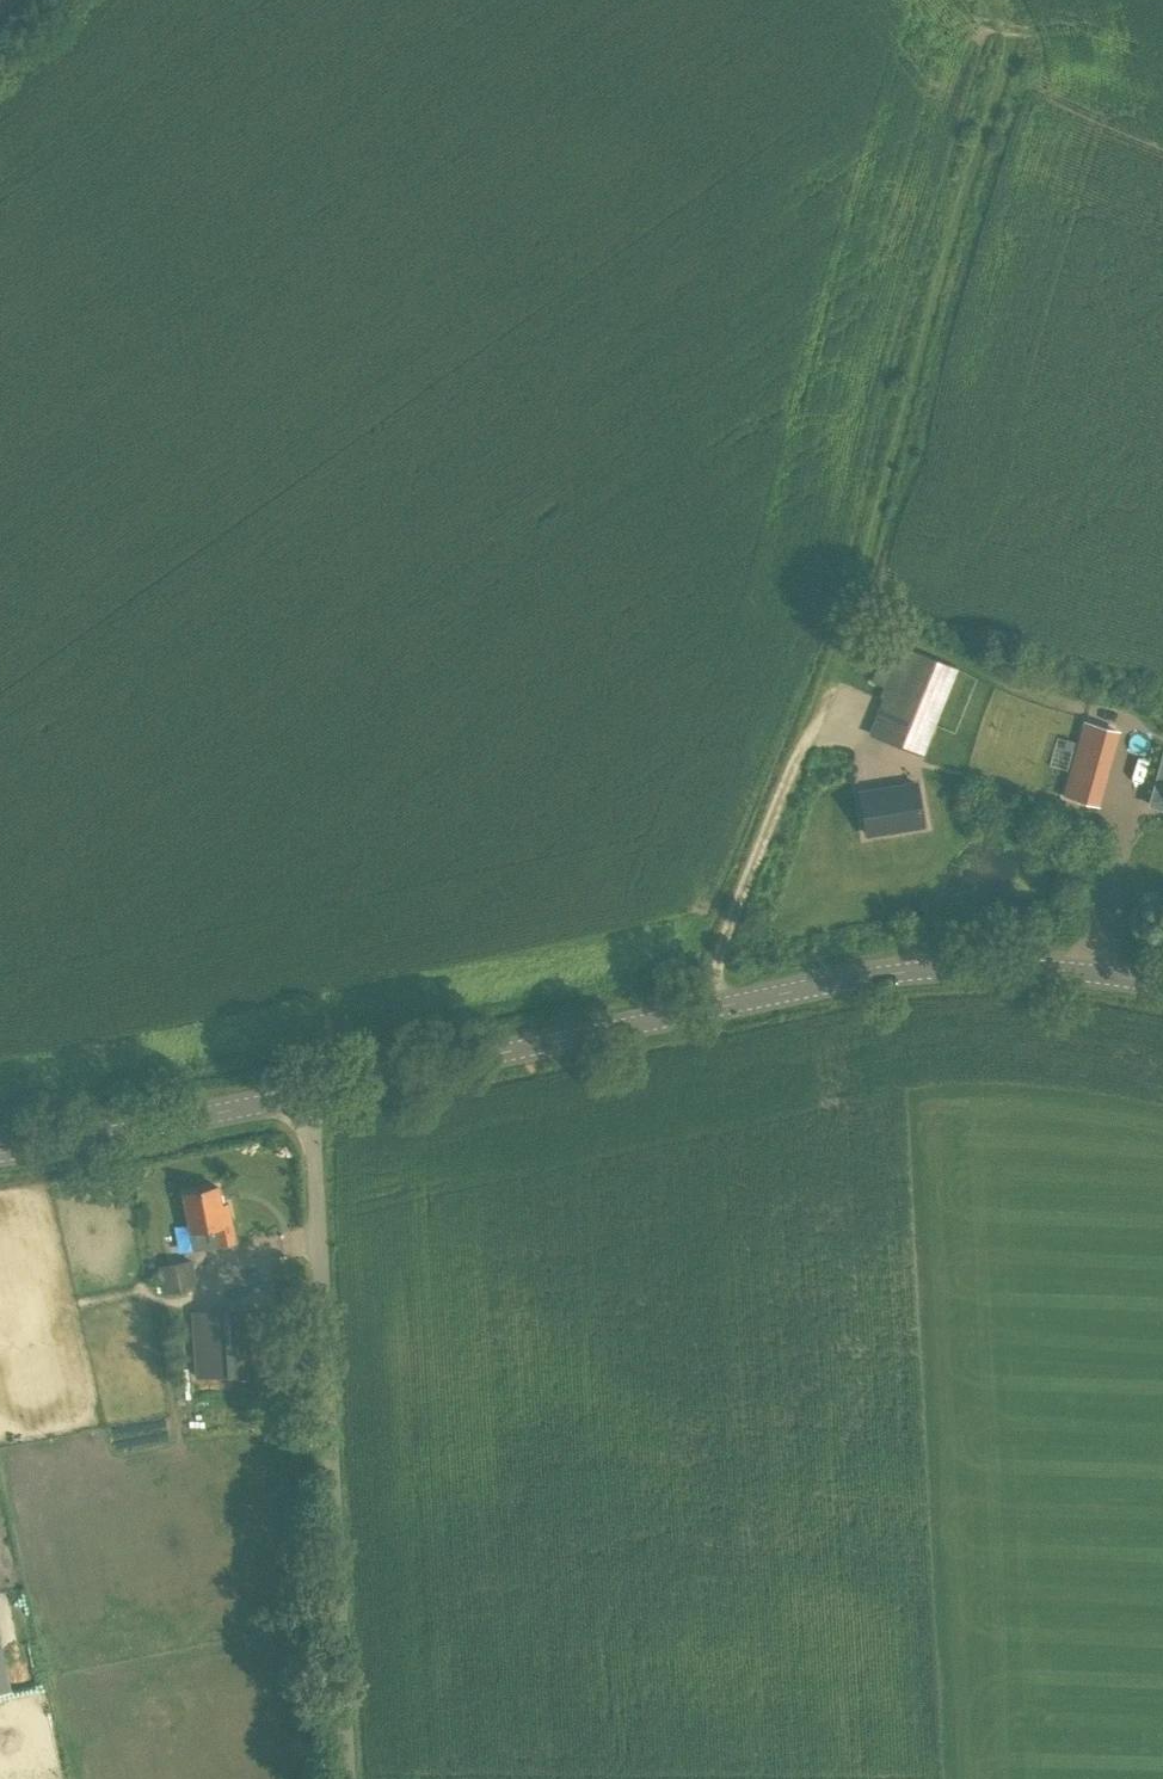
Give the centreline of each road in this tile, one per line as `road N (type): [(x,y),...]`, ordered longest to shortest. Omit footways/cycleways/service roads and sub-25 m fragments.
road 1 (secondary): [(311,1097),(880,975),(1035,969),(1162,988)]
road 2 (track): [(990,0),(1004,21),(1004,63),(817,705)]
road 3 (unclassified): [(348,1778),(311,1097)]
road 4 (secondary): [(0,1152),(311,1097)]

